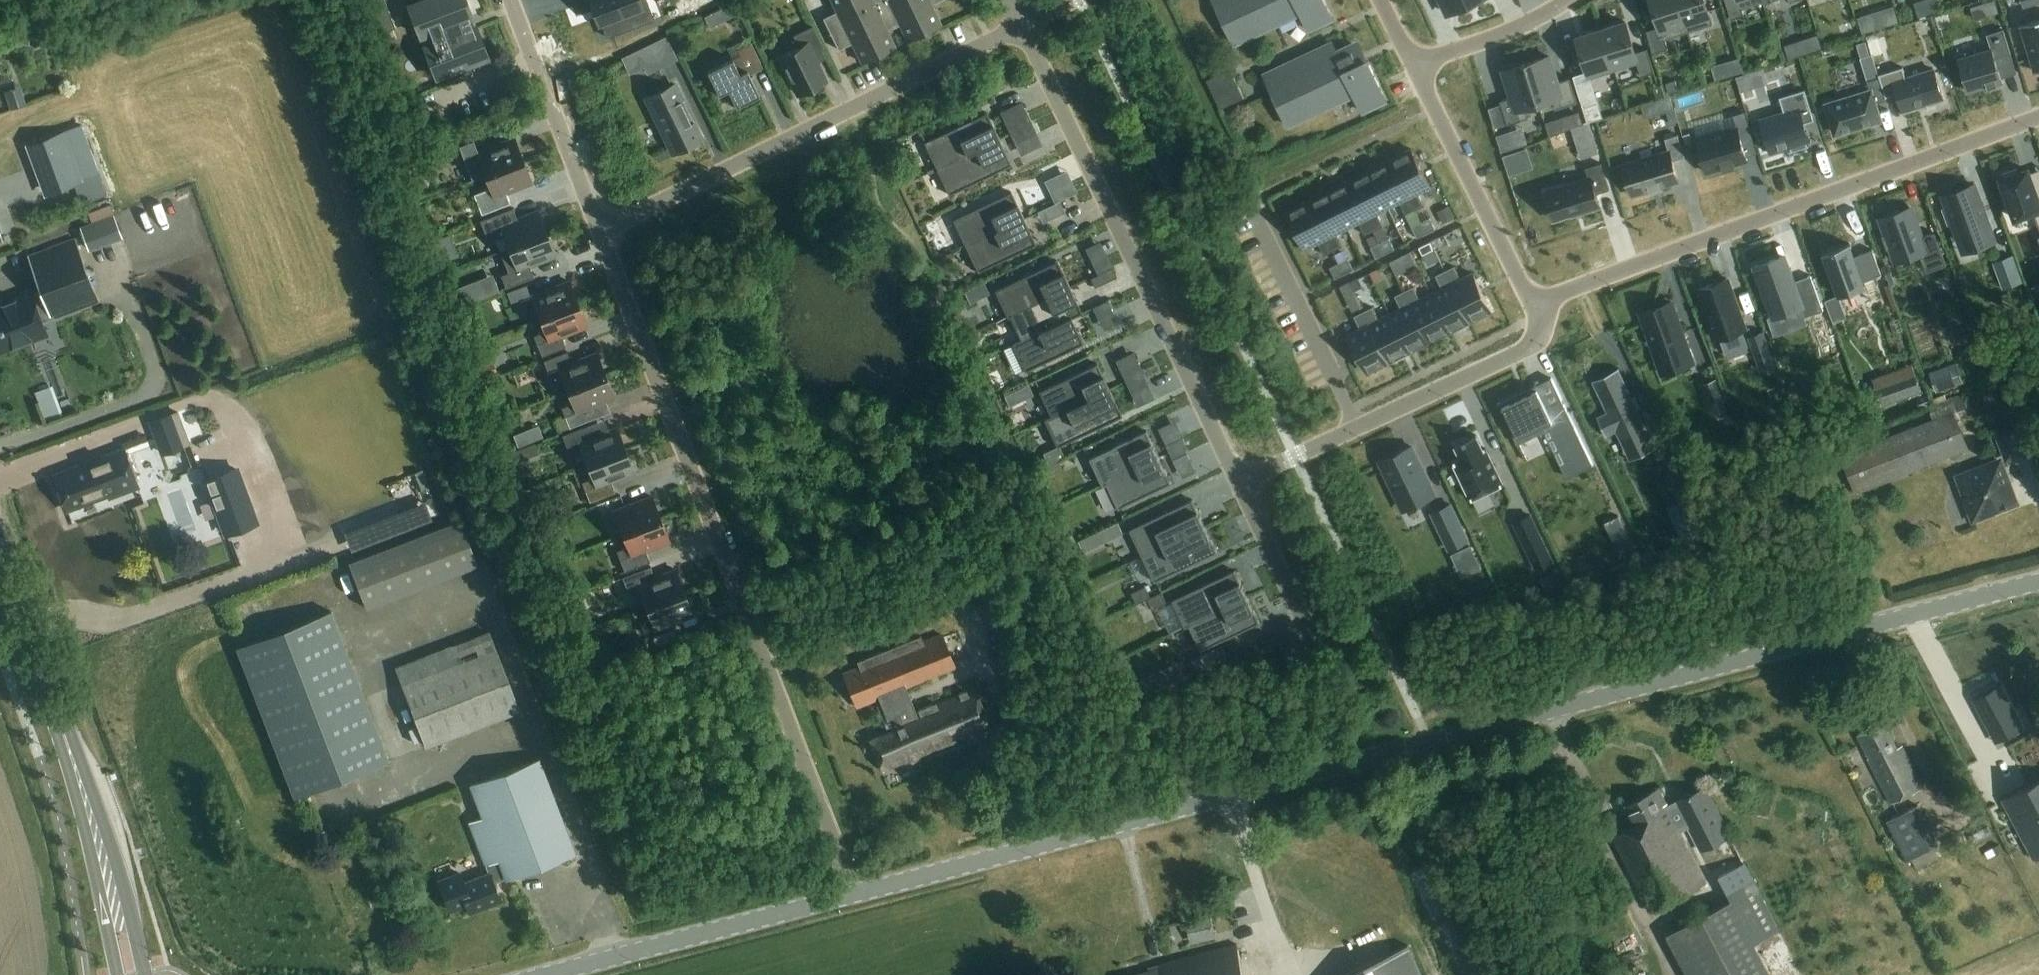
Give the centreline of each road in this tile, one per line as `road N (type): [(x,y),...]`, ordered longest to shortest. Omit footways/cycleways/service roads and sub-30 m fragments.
road 1 (tertiary): [(550,974),(2038,582)]
road 2 (residential): [(600,230),(843,862)]
road 3 (residential): [(1537,311),(1605,279),(2038,119)]
road 4 (residential): [(1023,26),(1240,483)]
road 5 (residential): [(600,230),(1023,26)]
road 6 (residential): [(1537,311),(1416,73)]
road 7 (residential): [(1357,427),(1242,189)]
road 8 (primary): [(145,974),(117,858),(64,735)]
road 9 (residential): [(511,0),(600,230)]
road 10 (primary): [(64,735),(119,974)]
road 11 (residential): [(1357,427),(1529,349),(1537,311)]
road 12 (primary): [(64,735),(0,563)]
road 13 (residential): [(1569,0),(1416,73)]
road 14 (residential): [(1240,483),(1310,637)]
road 15 (residential): [(1240,483),(1357,427)]

